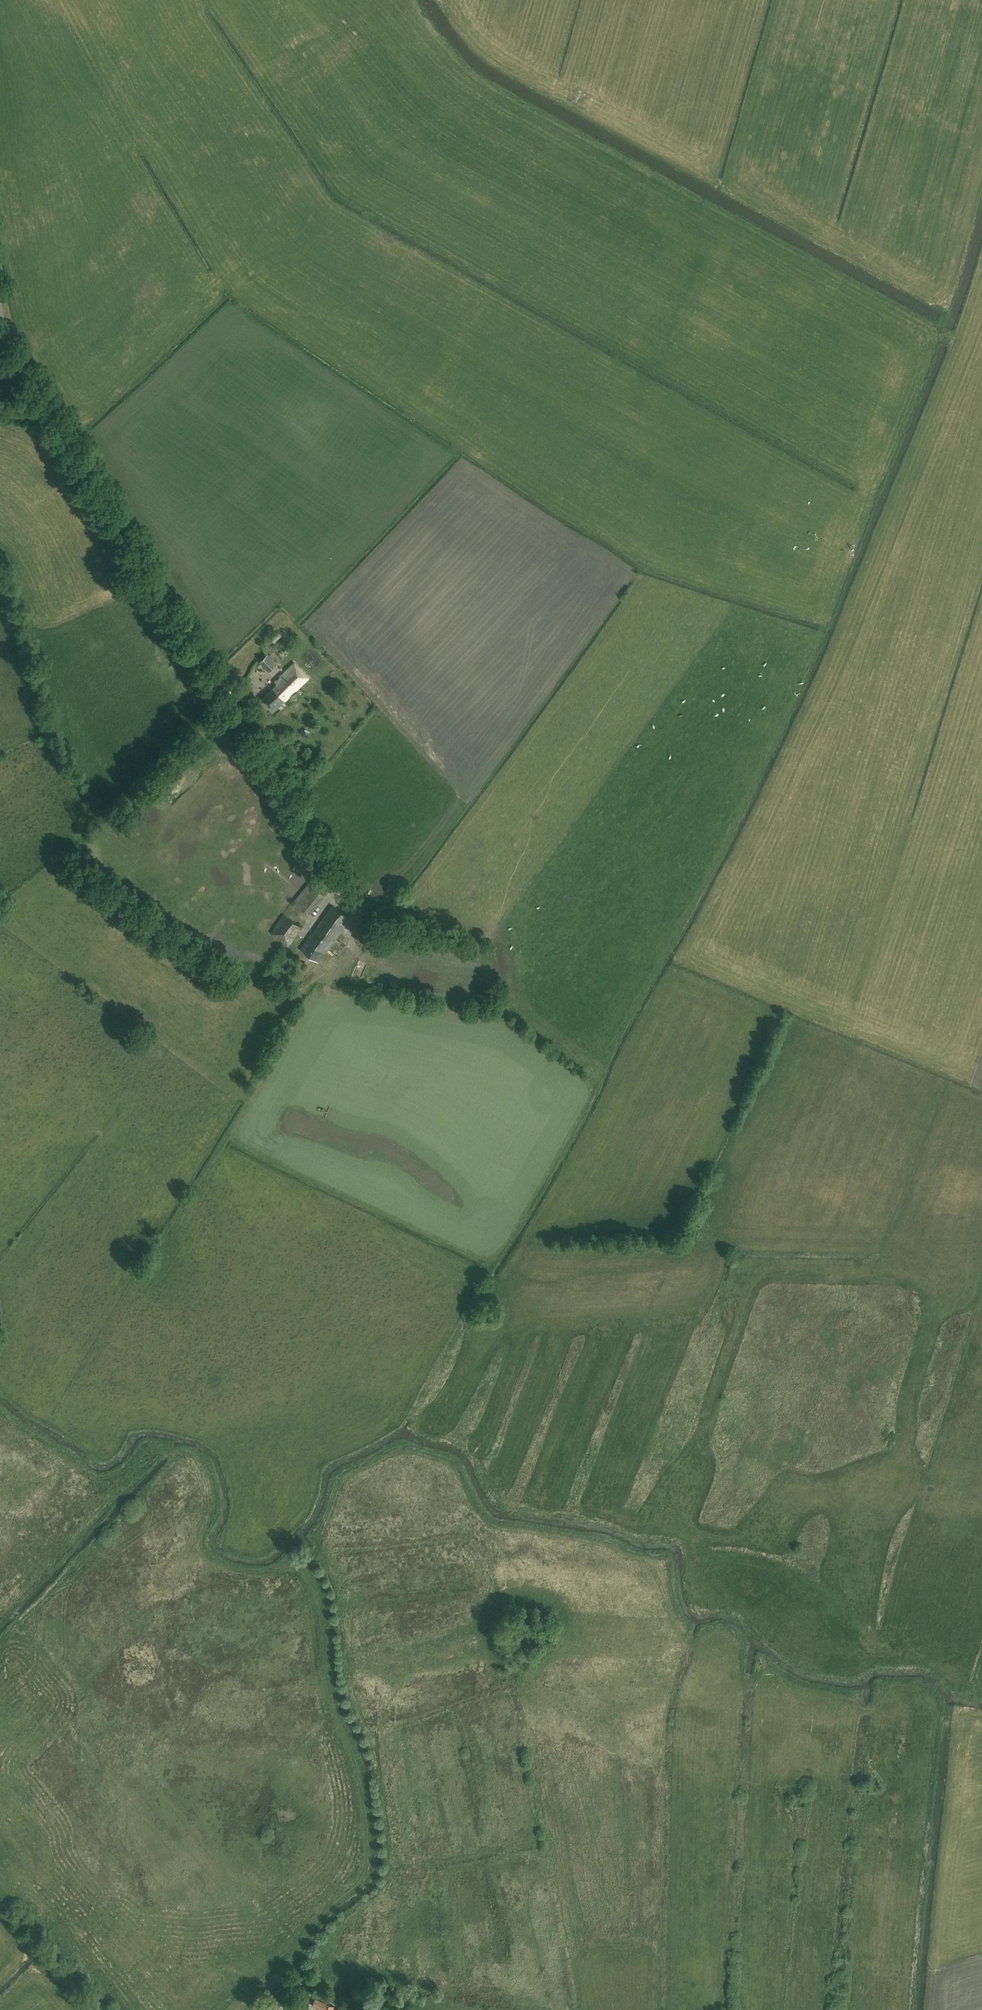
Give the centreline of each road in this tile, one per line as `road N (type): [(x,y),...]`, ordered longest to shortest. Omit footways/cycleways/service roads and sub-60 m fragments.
road 1 (unclassified): [(352,896),(139,560),(19,359),(0,312)]

